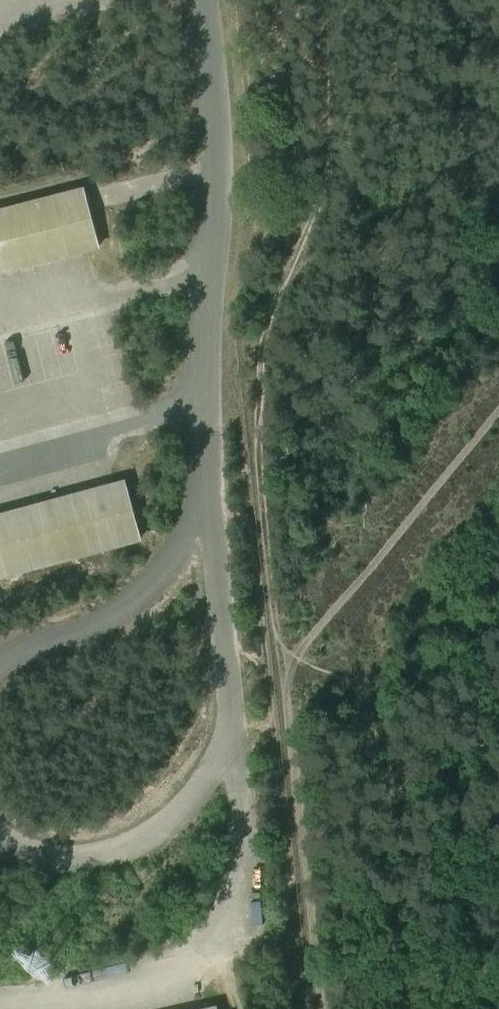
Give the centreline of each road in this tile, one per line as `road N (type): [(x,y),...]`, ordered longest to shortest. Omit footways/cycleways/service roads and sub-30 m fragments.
road 1 (track): [(324,0),(326,182),(266,326),(262,373),(278,633)]
road 2 (track): [(302,1008),(254,536),(242,510),(211,509)]
road 3 (track): [(321,1008),(282,670)]
road 4 (track): [(282,670),(498,411)]

